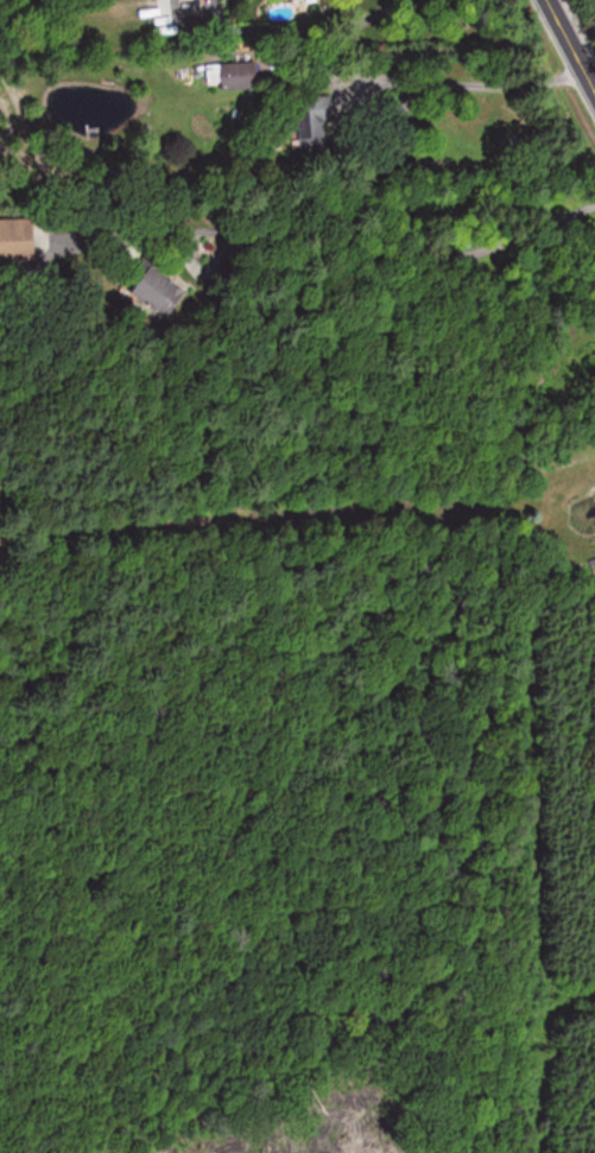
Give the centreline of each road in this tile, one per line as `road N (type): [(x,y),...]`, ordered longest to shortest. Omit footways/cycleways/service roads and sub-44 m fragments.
road 1 (tertiary): [(594,114),(535,0)]

